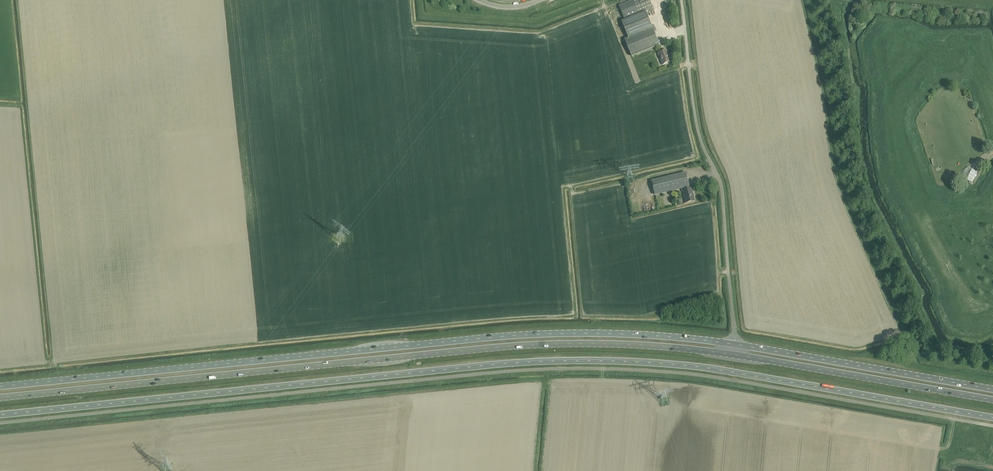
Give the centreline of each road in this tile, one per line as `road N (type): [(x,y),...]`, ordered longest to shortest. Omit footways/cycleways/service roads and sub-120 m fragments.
road 1 (primary): [(734,345),(531,334),(0,386)]
road 2 (primary): [(0,397),(528,345),(733,354)]
road 3 (unclassified): [(680,0),(696,126),(721,185),(734,345)]
road 4 (primary): [(733,354),(992,400)]
road 5 (primary): [(992,389),(734,345)]

